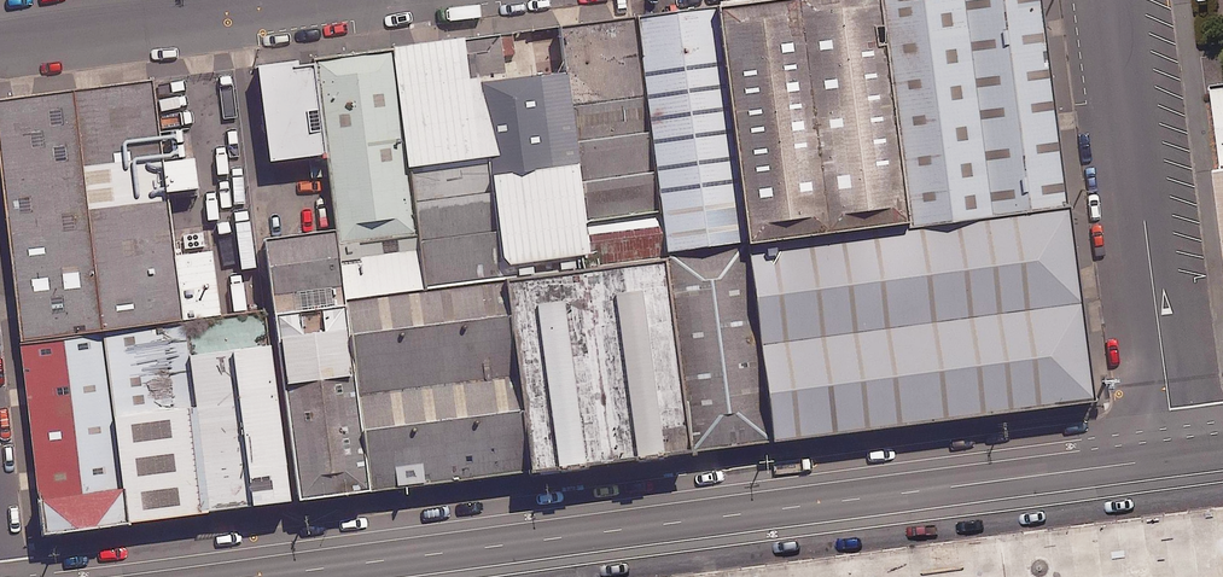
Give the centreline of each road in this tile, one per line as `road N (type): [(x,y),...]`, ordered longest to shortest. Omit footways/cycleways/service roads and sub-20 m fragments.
road 1 (tertiary): [(255,576),(1178,458)]
road 2 (unclassified): [(1178,458),(1116,0)]
road 3 (unclassified): [(258,2),(0,36)]

